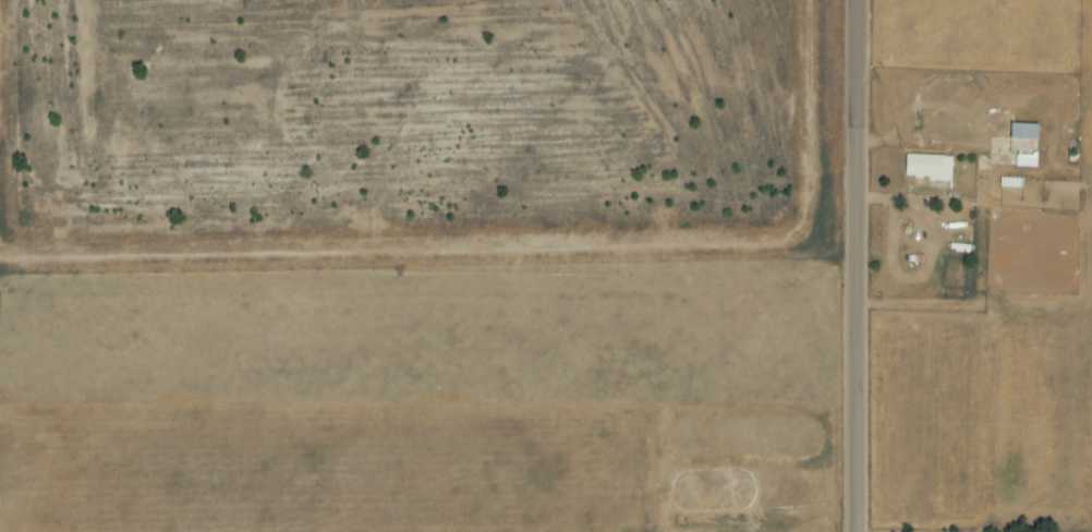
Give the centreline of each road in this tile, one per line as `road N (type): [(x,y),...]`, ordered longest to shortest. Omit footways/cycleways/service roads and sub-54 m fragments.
road 1 (tertiary): [(863,531),(863,0)]

